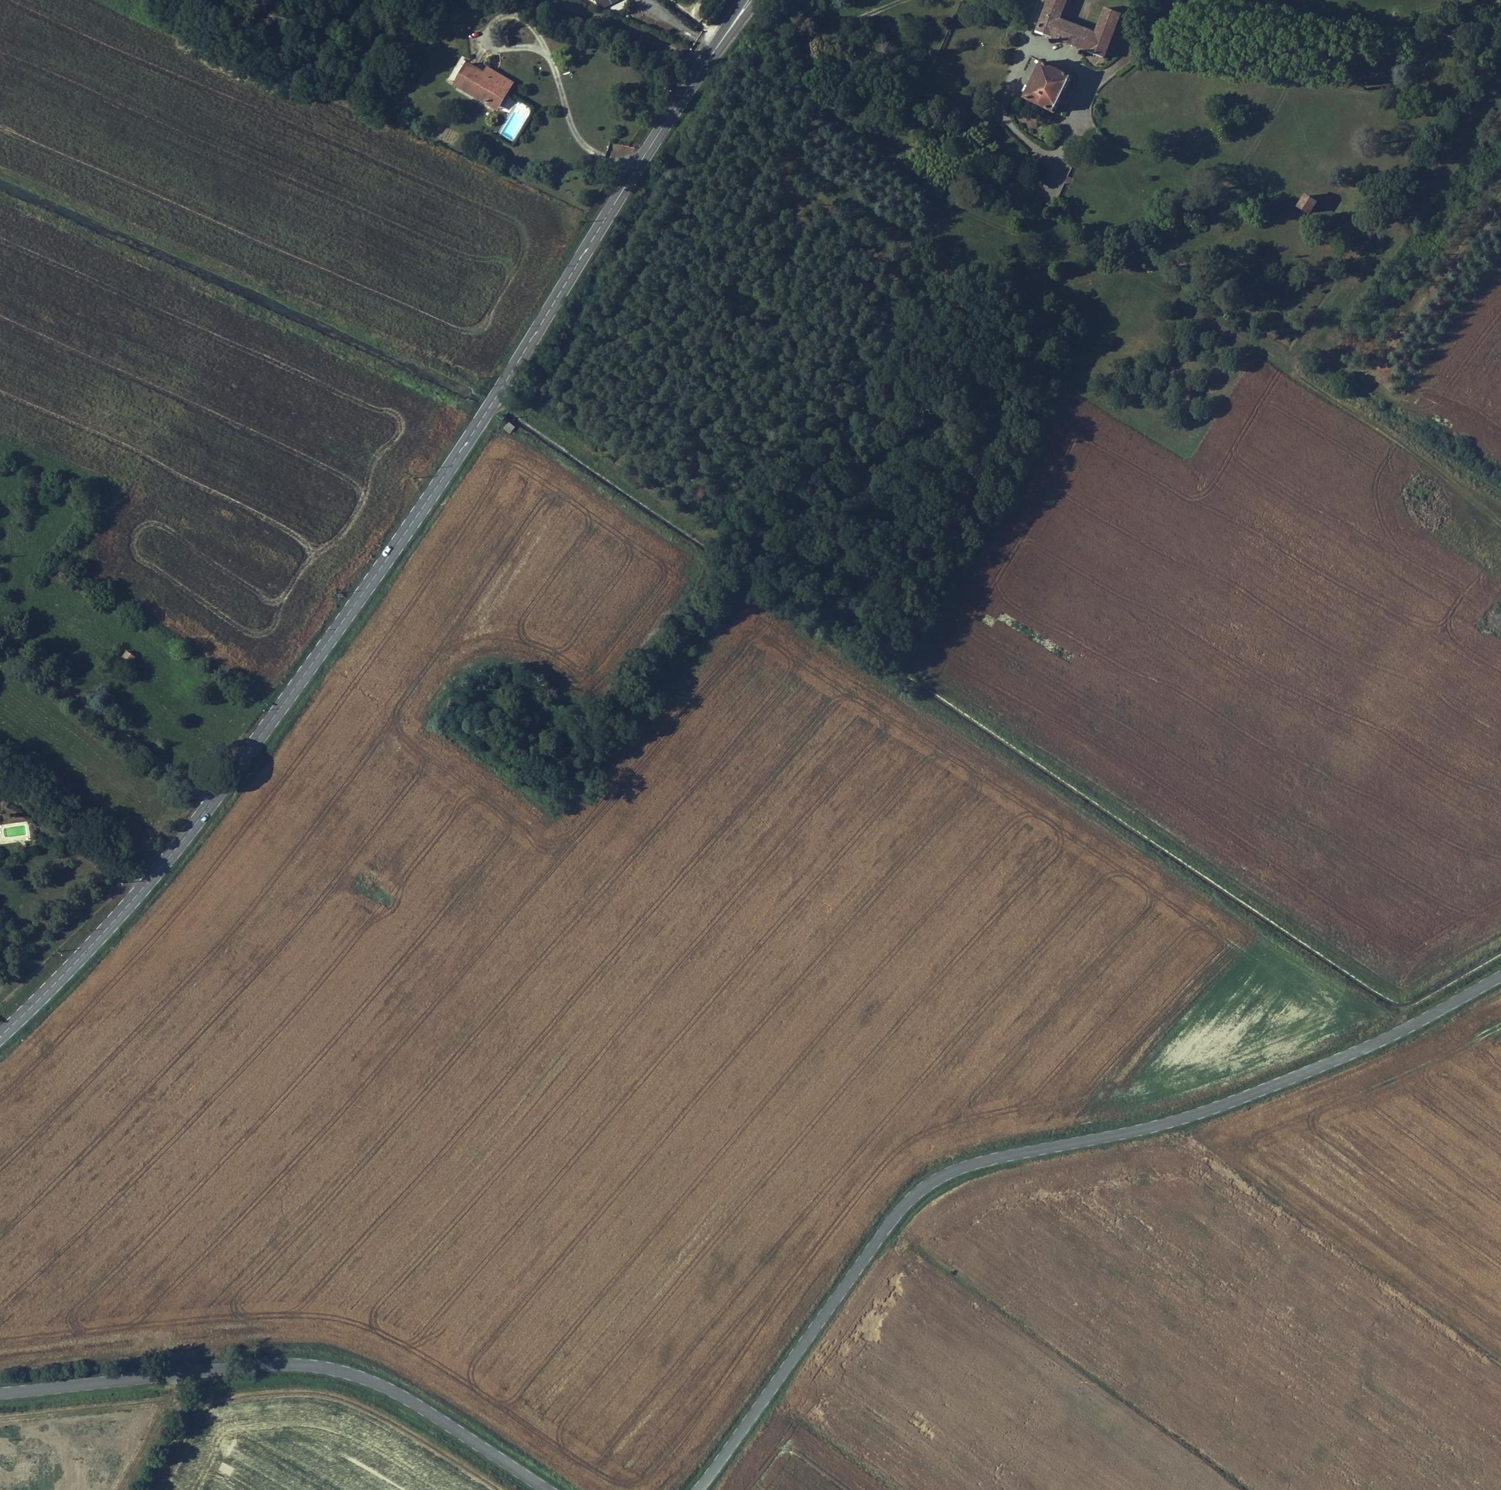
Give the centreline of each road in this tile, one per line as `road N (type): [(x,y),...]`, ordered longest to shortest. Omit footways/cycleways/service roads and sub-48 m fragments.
road 1 (unclassified): [(1500,975),(1373,1045),(1166,1126),(979,1162),(914,1192),(692,1489)]
road 2 (secondary): [(0,1037),(132,900),(205,811),(487,411)]
road 3 (unclassified): [(558,1489),(458,1424),(345,1367),(269,1358),(0,1388)]
road 4 (secondary): [(495,398),(737,18)]

